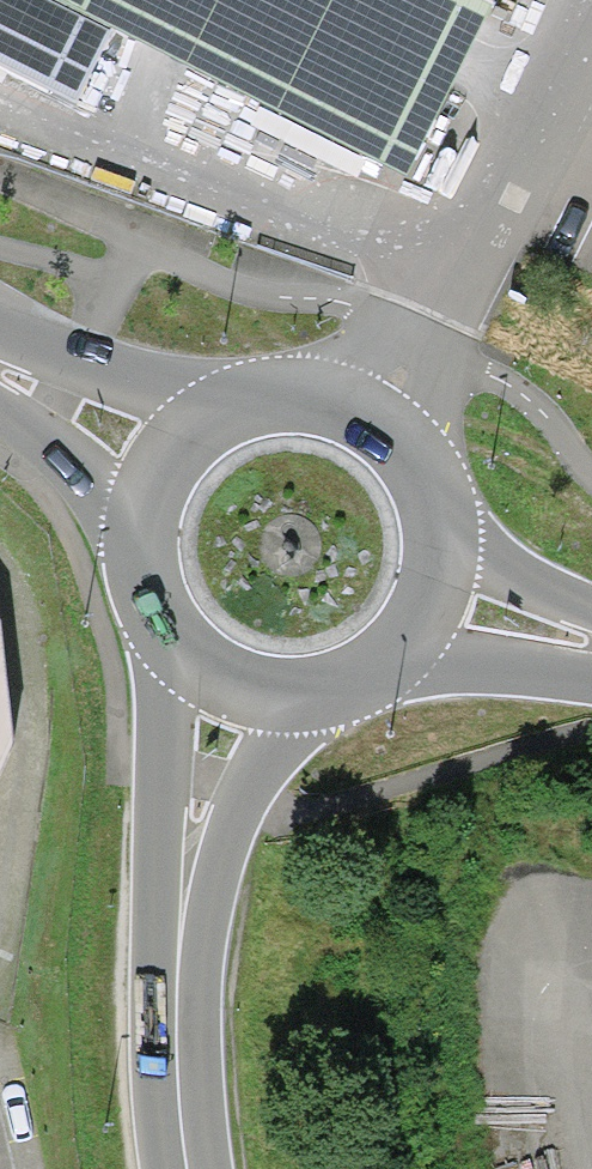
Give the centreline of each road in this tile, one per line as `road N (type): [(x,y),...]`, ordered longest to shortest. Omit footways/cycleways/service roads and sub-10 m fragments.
road 1 (track): [(0,178),(233,287),(329,298),(410,334),(534,405),(591,473)]
road 2 (primary): [(162,619),(157,855),(179,966)]
road 3 (primary): [(179,966),(246,787),(340,684)]
road 4 (primary): [(257,400),(174,391),(73,355),(0,341)]
road 5 (primary): [(436,511),(407,449),(367,415),(292,395),(257,400)]
road 6 (primary): [(370,672),(438,663),(591,673)]
road 7 (primary): [(0,403),(146,547)]
road 8 (primary): [(162,619),(184,647),(238,683),(280,693),(340,684)]
road 9 (primary): [(179,966),(188,1168)]
road 10 (primary): [(257,400),(208,421),(167,462),(144,524),(146,547)]
road 11 (primary): [(591,612),(480,554),(436,511)]
road 12 (primary): [(370,672),(406,641),(431,599),(439,574),(436,511)]

